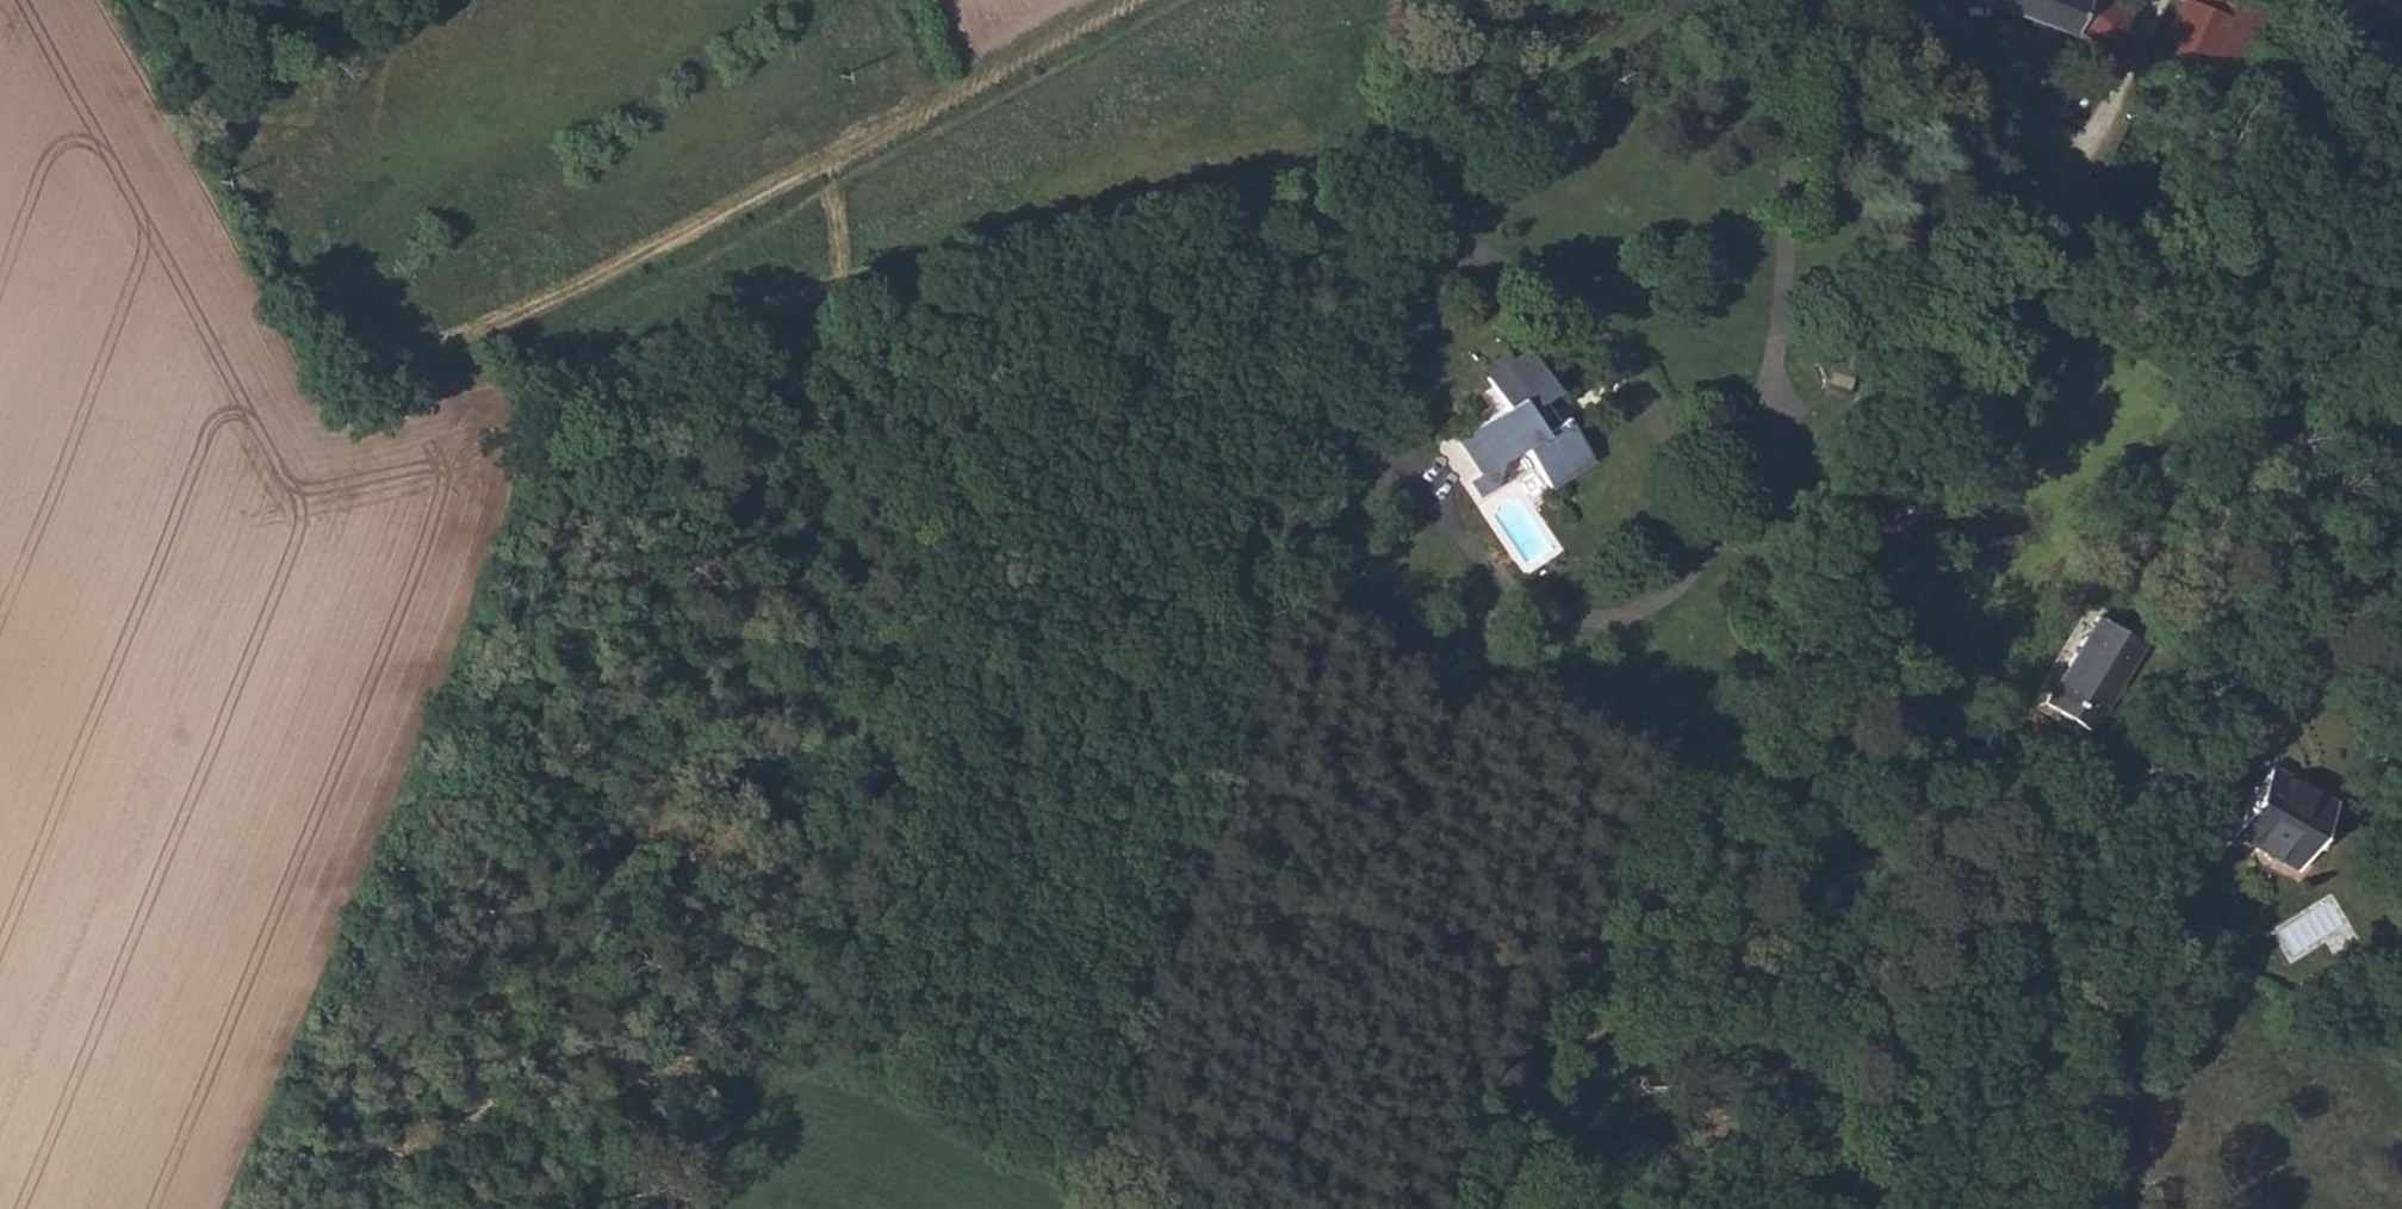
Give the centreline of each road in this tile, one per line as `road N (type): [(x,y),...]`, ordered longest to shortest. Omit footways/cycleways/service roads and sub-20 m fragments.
road 1 (tertiary): [(2401,408),(2295,361),(2102,215),(1928,0)]

